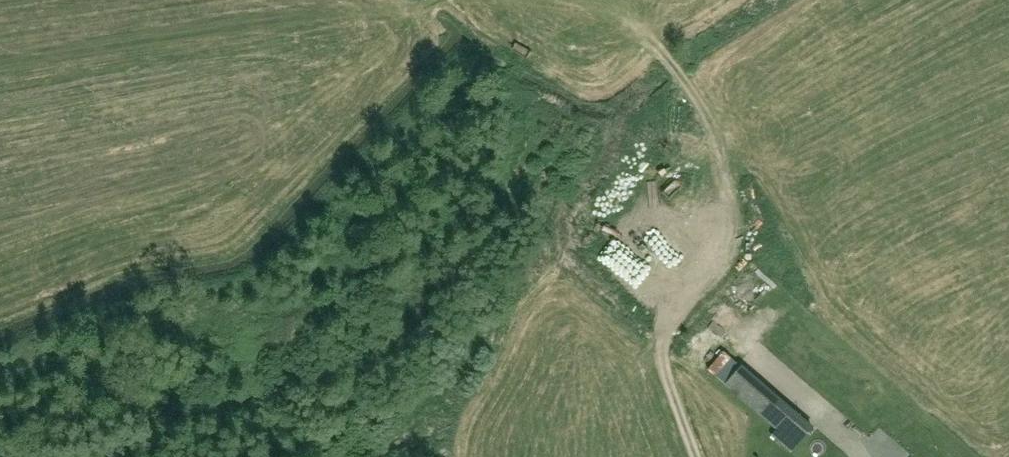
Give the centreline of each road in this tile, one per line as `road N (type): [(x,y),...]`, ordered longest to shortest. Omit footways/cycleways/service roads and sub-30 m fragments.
road 1 (track): [(668,57),(699,106),(735,231),(725,271),(664,356),(697,456)]

